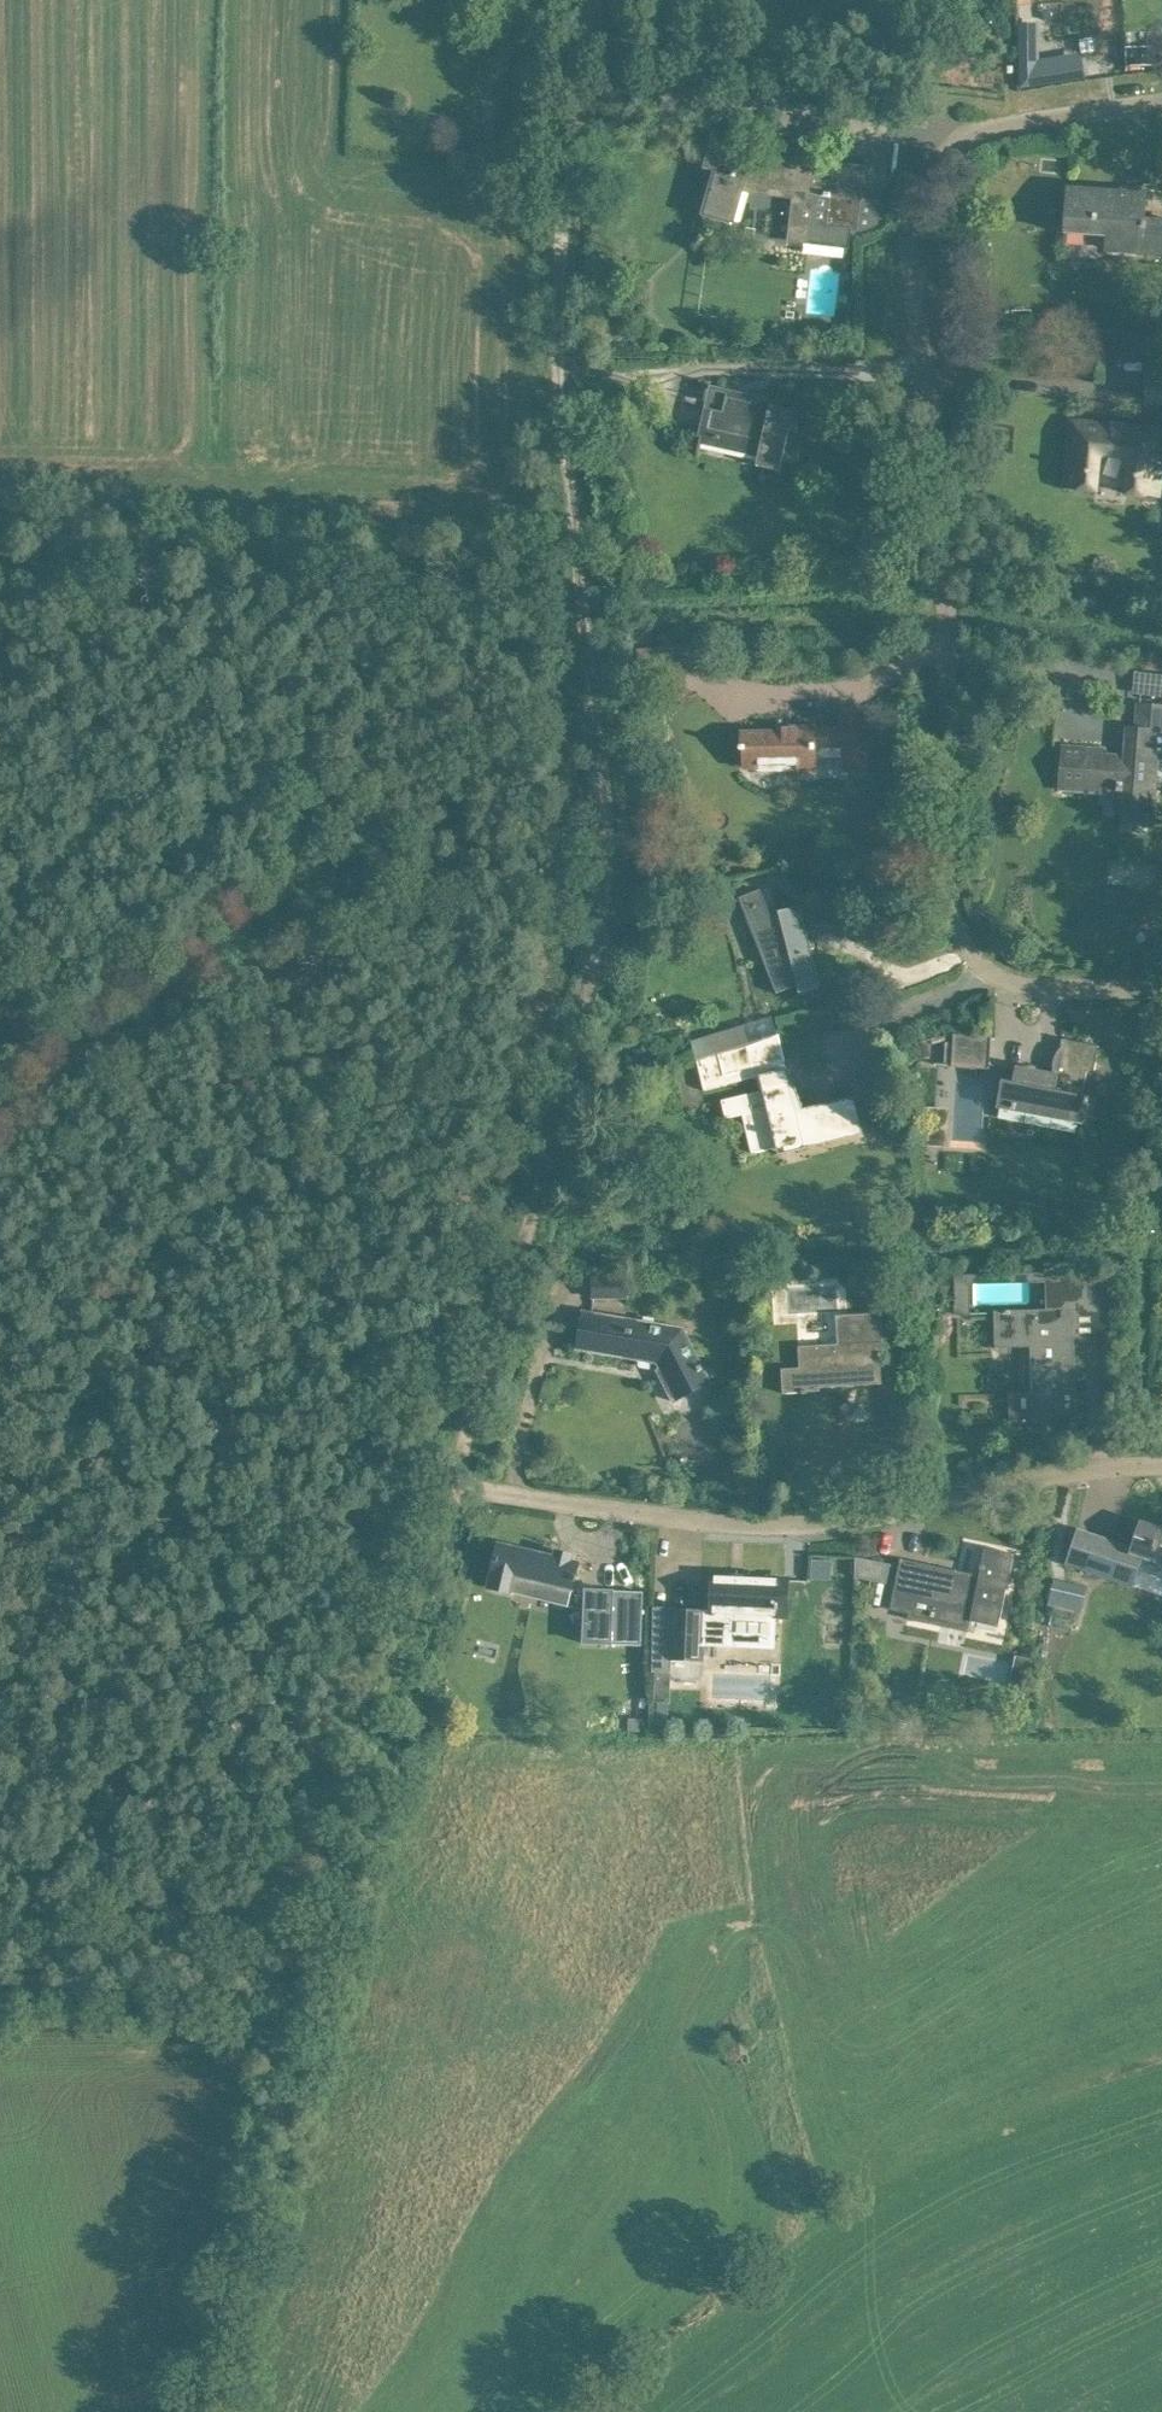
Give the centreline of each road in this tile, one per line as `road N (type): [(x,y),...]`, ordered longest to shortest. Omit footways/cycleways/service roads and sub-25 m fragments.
road 1 (track): [(459,1470),(533,1216),(589,957),(591,671),(555,347),(586,78)]
road 2 (residential): [(1161,988),(997,974),(963,938),(950,898),(926,184),(949,141),(1161,90)]
road 3 (residential): [(459,1470),(480,1489),(769,1524),(848,1524),(1066,1472),(1161,1472)]

